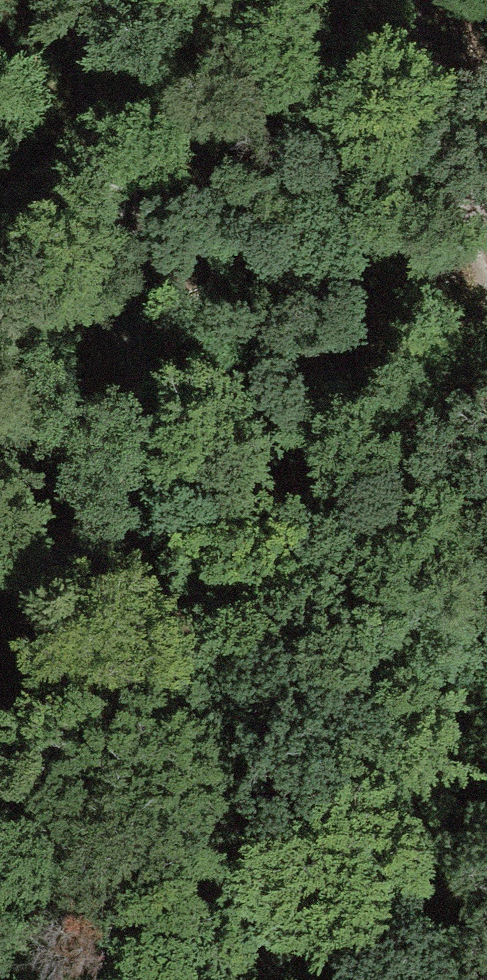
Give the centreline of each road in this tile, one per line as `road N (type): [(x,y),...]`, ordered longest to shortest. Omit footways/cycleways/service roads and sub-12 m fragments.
road 1 (track): [(97,0),(87,62),(142,393),(132,564),(216,849),(268,979)]
road 2 (track): [(486,262),(400,0)]
road 3 (track): [(132,564),(0,577)]

